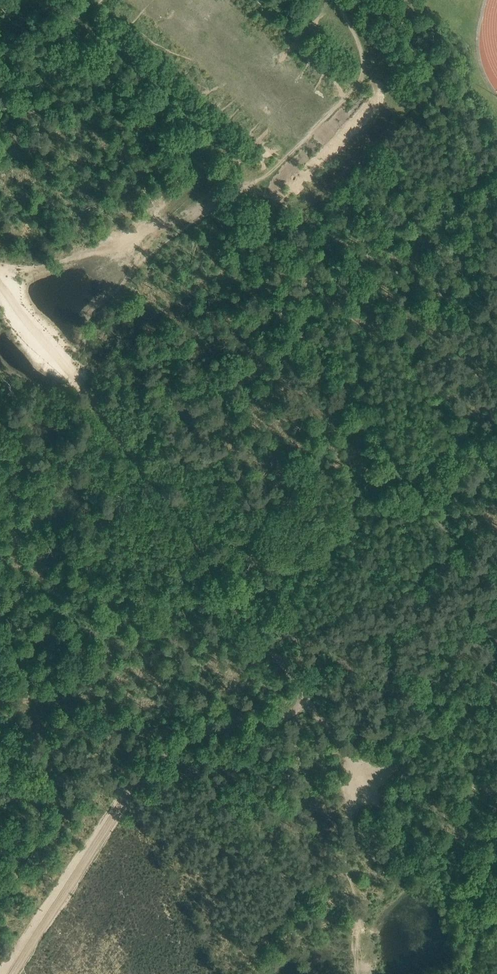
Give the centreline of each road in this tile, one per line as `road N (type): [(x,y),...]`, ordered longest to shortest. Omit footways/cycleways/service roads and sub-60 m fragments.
road 1 (track): [(16,293),(325,734)]
road 2 (track): [(396,772),(293,724),(201,733),(123,796),(5,973)]
road 3 (track): [(240,209),(267,288),(375,428)]

